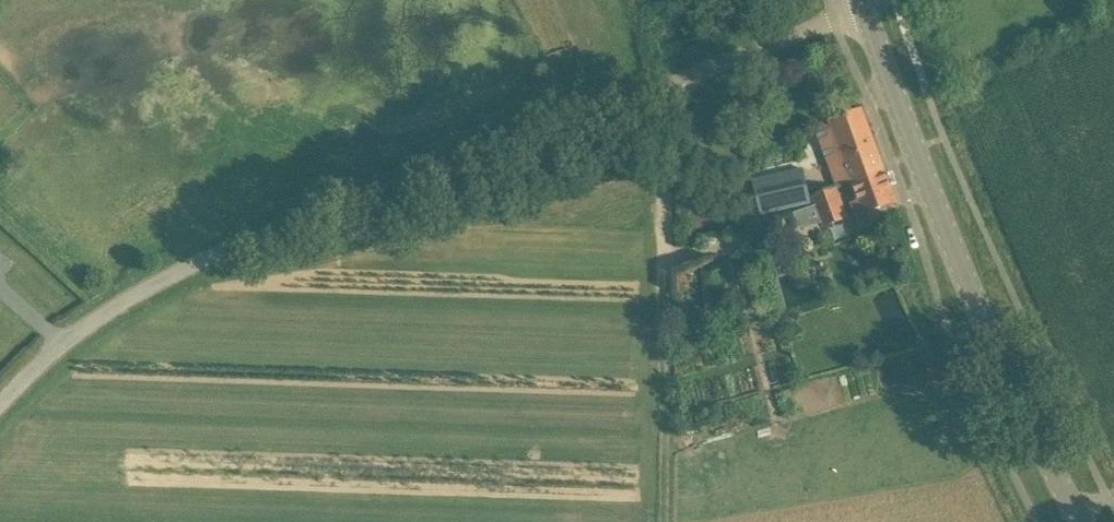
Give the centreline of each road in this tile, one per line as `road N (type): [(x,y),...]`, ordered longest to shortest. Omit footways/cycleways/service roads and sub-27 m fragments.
road 1 (unclassified): [(0,403),(86,327),(191,265),(862,8)]
road 2 (secondary): [(1082,521),(969,287),(862,8)]
road 3 (track): [(659,521),(662,278),(679,80)]

